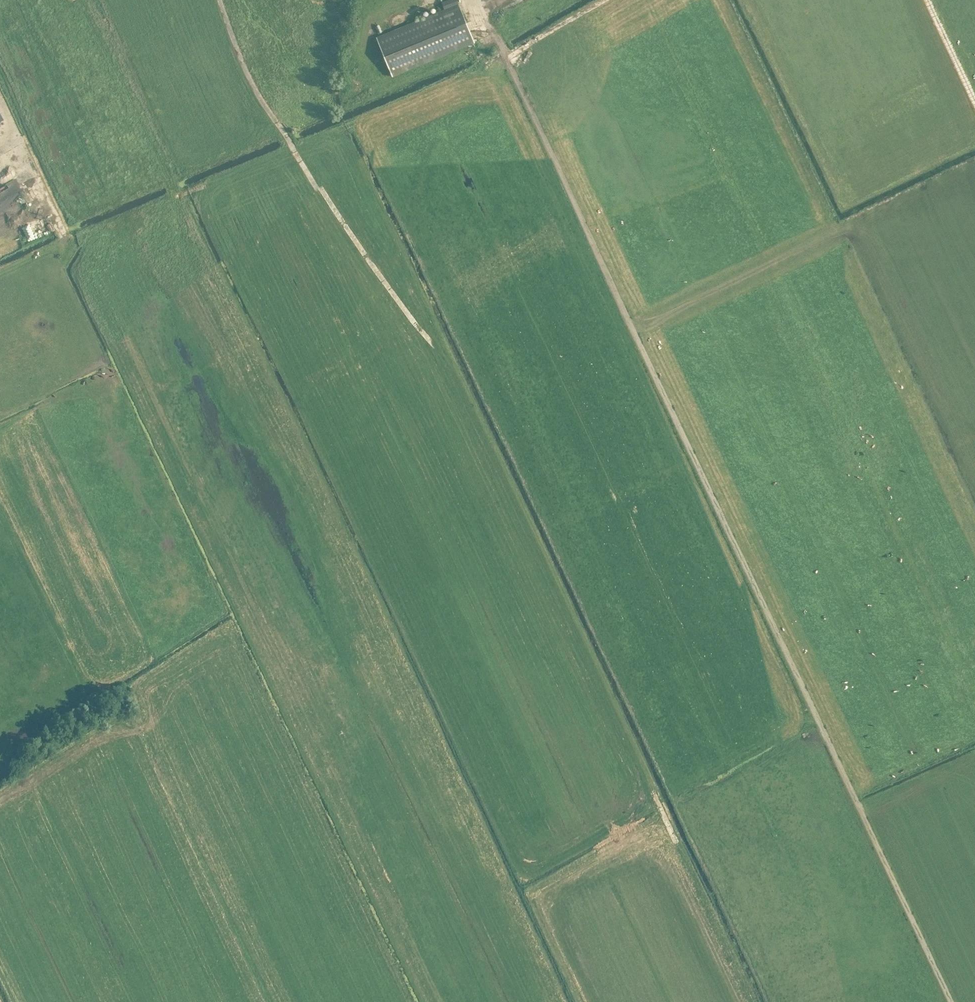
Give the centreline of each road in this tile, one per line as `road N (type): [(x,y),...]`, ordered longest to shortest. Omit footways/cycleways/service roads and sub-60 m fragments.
road 1 (track): [(222,0),(260,92),(431,344)]

